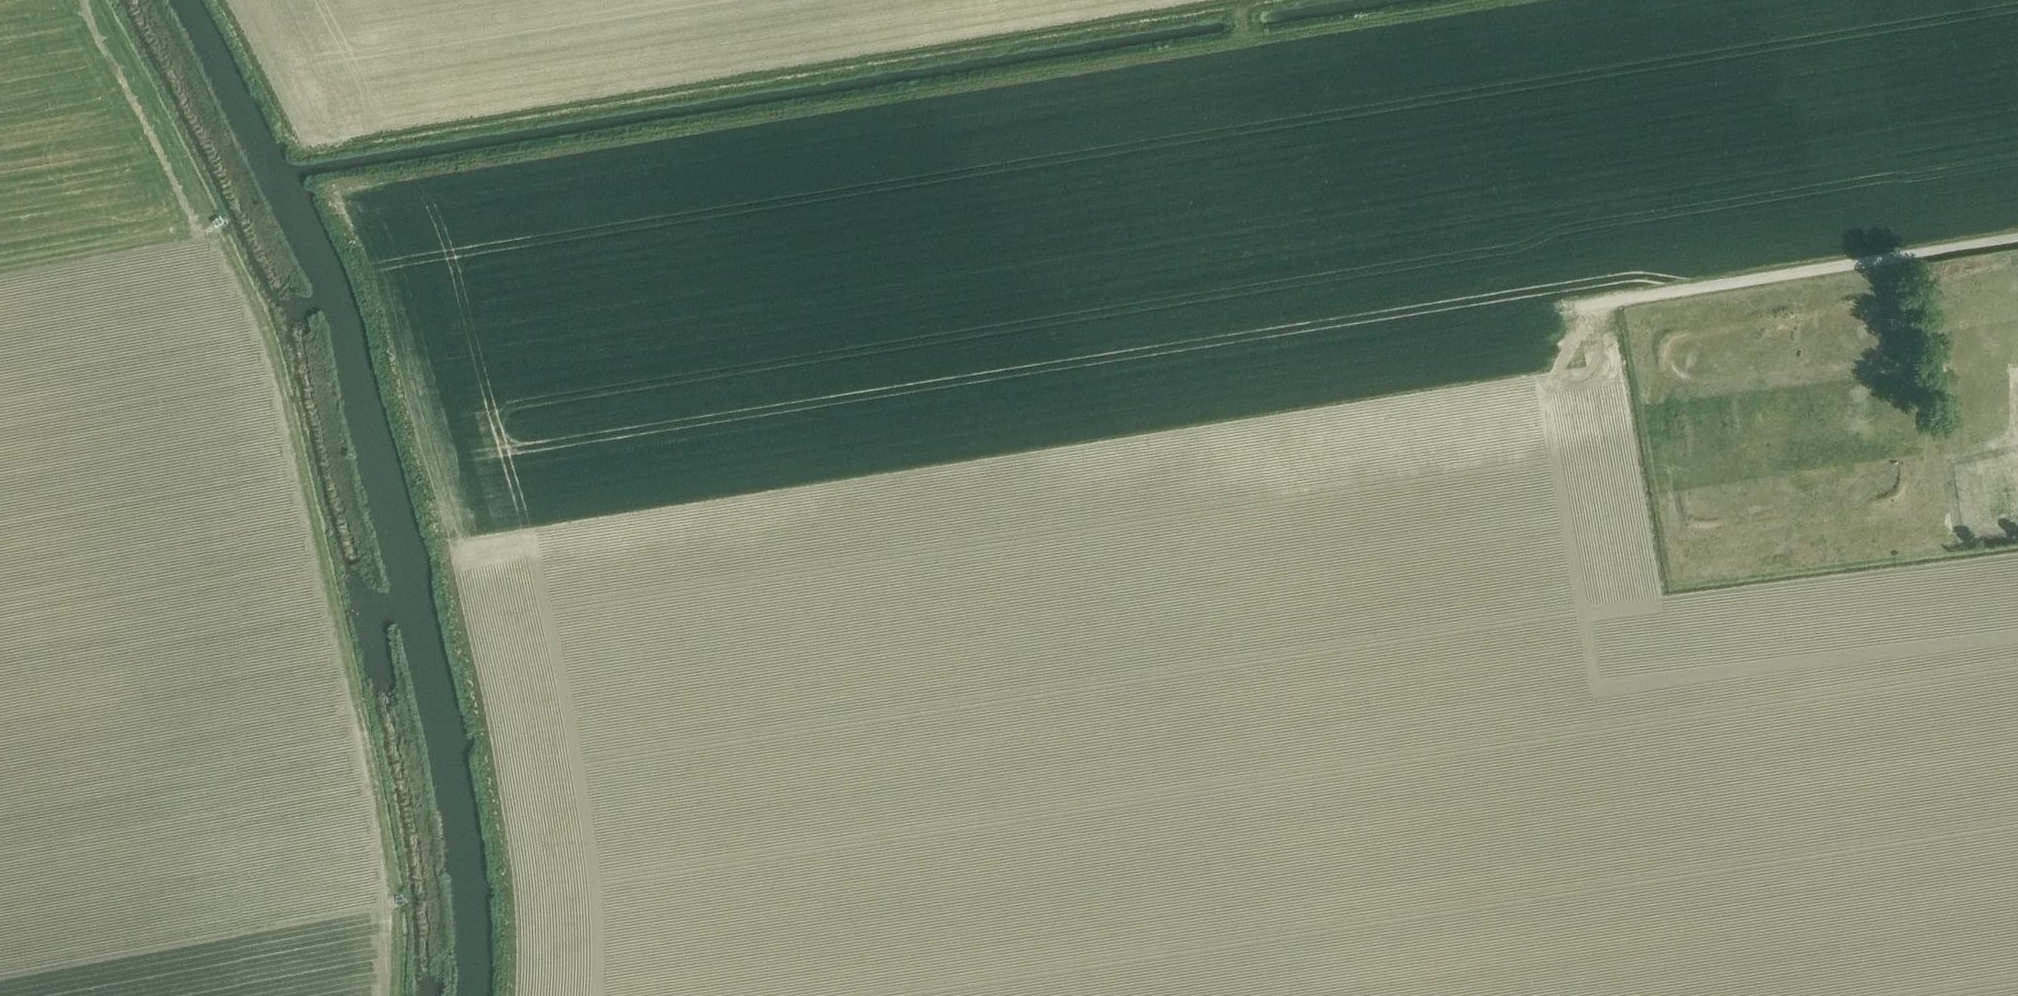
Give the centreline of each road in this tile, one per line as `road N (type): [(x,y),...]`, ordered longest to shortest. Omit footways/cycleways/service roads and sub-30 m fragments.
road 1 (track): [(2017,238),(1584,305)]

